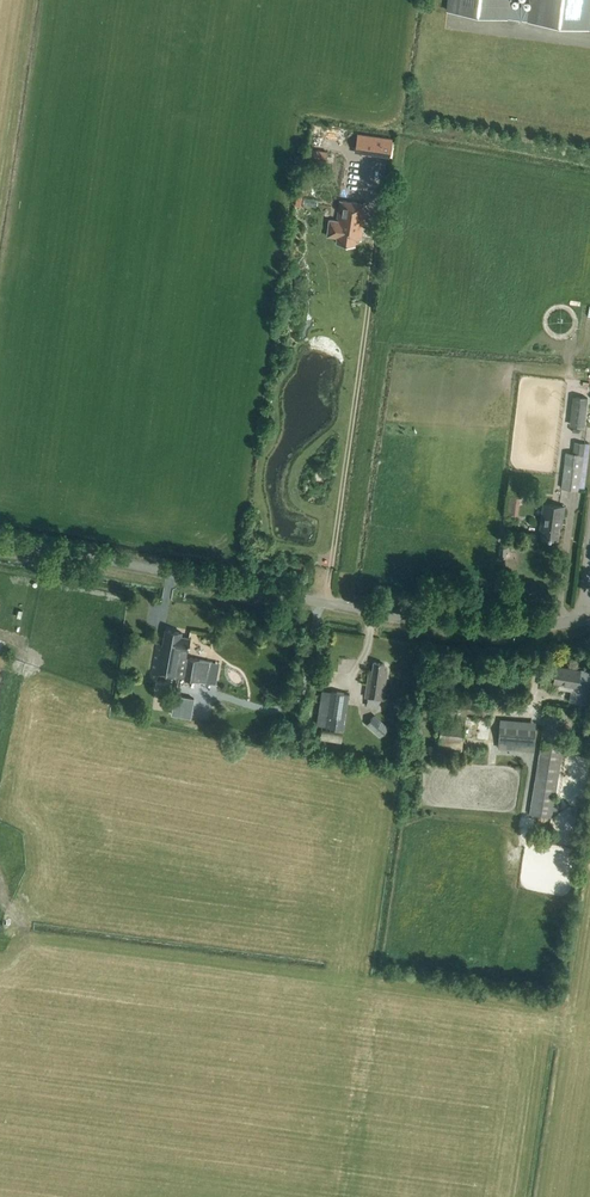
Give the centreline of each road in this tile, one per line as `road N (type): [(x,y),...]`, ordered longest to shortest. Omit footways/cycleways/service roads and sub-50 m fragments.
road 1 (unclassified): [(0,541),(415,620),(486,629),(581,618)]
road 2 (track): [(326,604),(384,193)]

